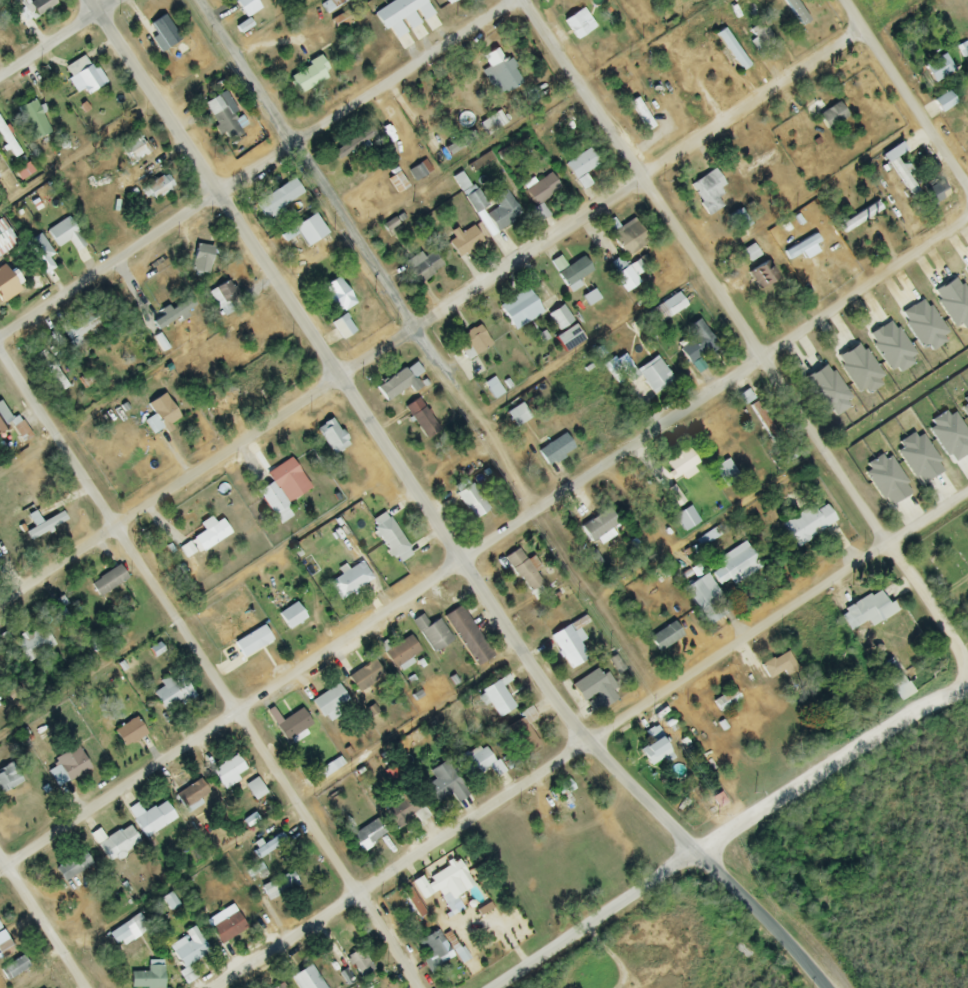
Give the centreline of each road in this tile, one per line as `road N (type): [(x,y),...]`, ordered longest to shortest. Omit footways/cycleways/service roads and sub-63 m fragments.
road 1 (residential): [(0,865),(234,716),(967,216)]
road 2 (tertiary): [(694,853),(584,740),(87,0)]
road 3 (residential): [(0,599),(862,34)]
road 4 (residential): [(209,987),(967,487)]
road 5 (residential): [(655,693),(408,332),(198,0)]
road 6 (residential): [(967,670),(525,0)]
road 7 (residential): [(415,987),(0,359)]
road 8 (residential): [(0,338),(358,99),(529,0)]
road 9 (residential): [(967,679),(488,987)]
road 10 (residential): [(967,196),(840,0)]
road 11 (residential): [(829,987),(694,853)]
road 12 (residential): [(83,987),(0,865)]
road 13 (residential): [(0,75),(113,0)]

